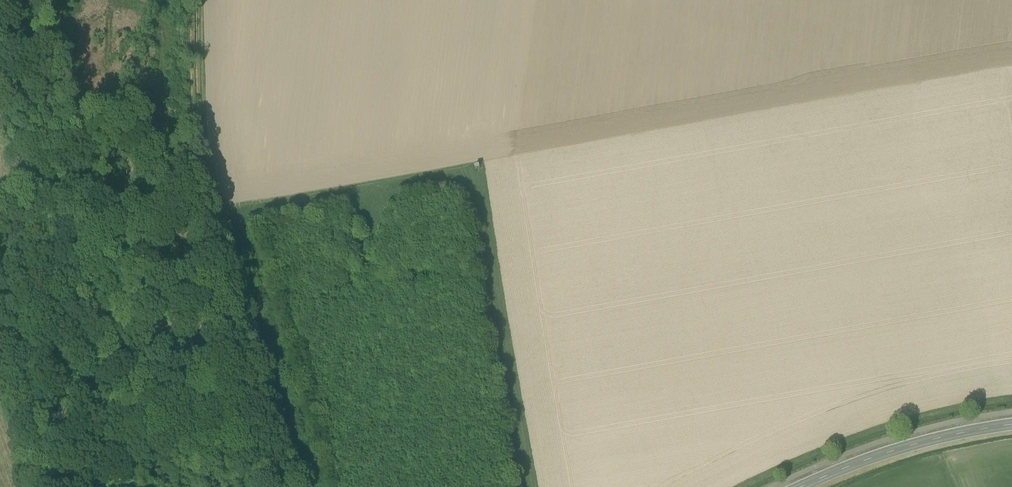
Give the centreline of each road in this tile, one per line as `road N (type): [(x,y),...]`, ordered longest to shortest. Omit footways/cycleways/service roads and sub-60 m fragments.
road 1 (track): [(203,0),(203,136),(301,486)]
road 2 (tertiary): [(1011,424),(884,454),(802,486)]

